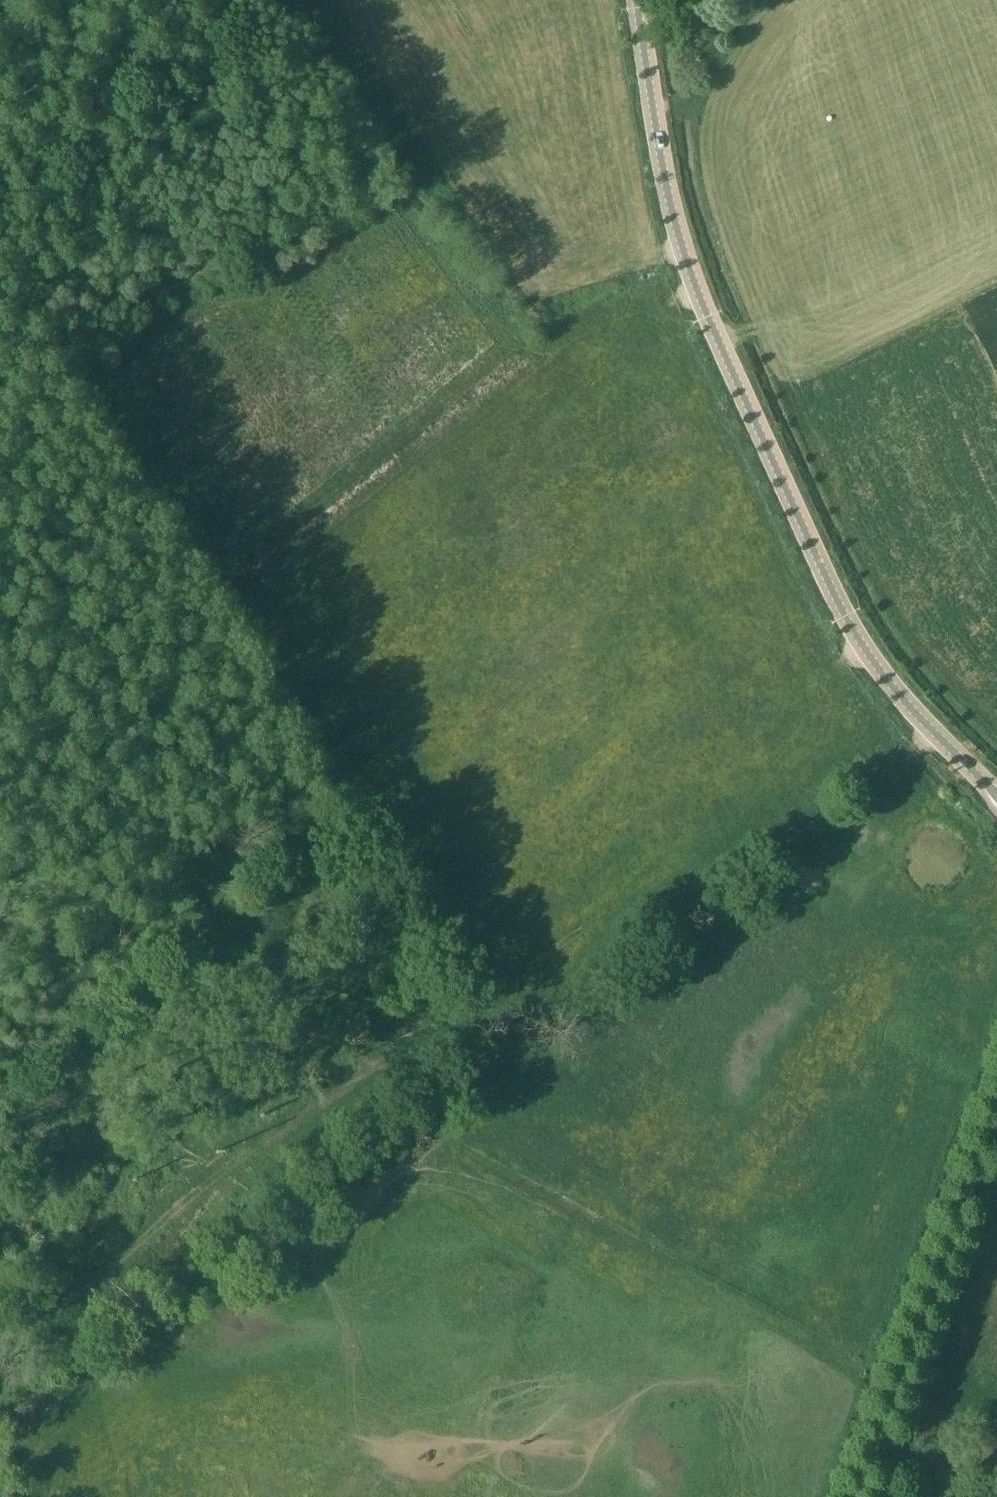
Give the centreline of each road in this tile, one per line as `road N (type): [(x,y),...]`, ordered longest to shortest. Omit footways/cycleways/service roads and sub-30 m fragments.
road 1 (residential): [(996,795),(916,714),(820,563),(687,266),(634,0)]
road 2 (track): [(856,1496),(996,1114)]

